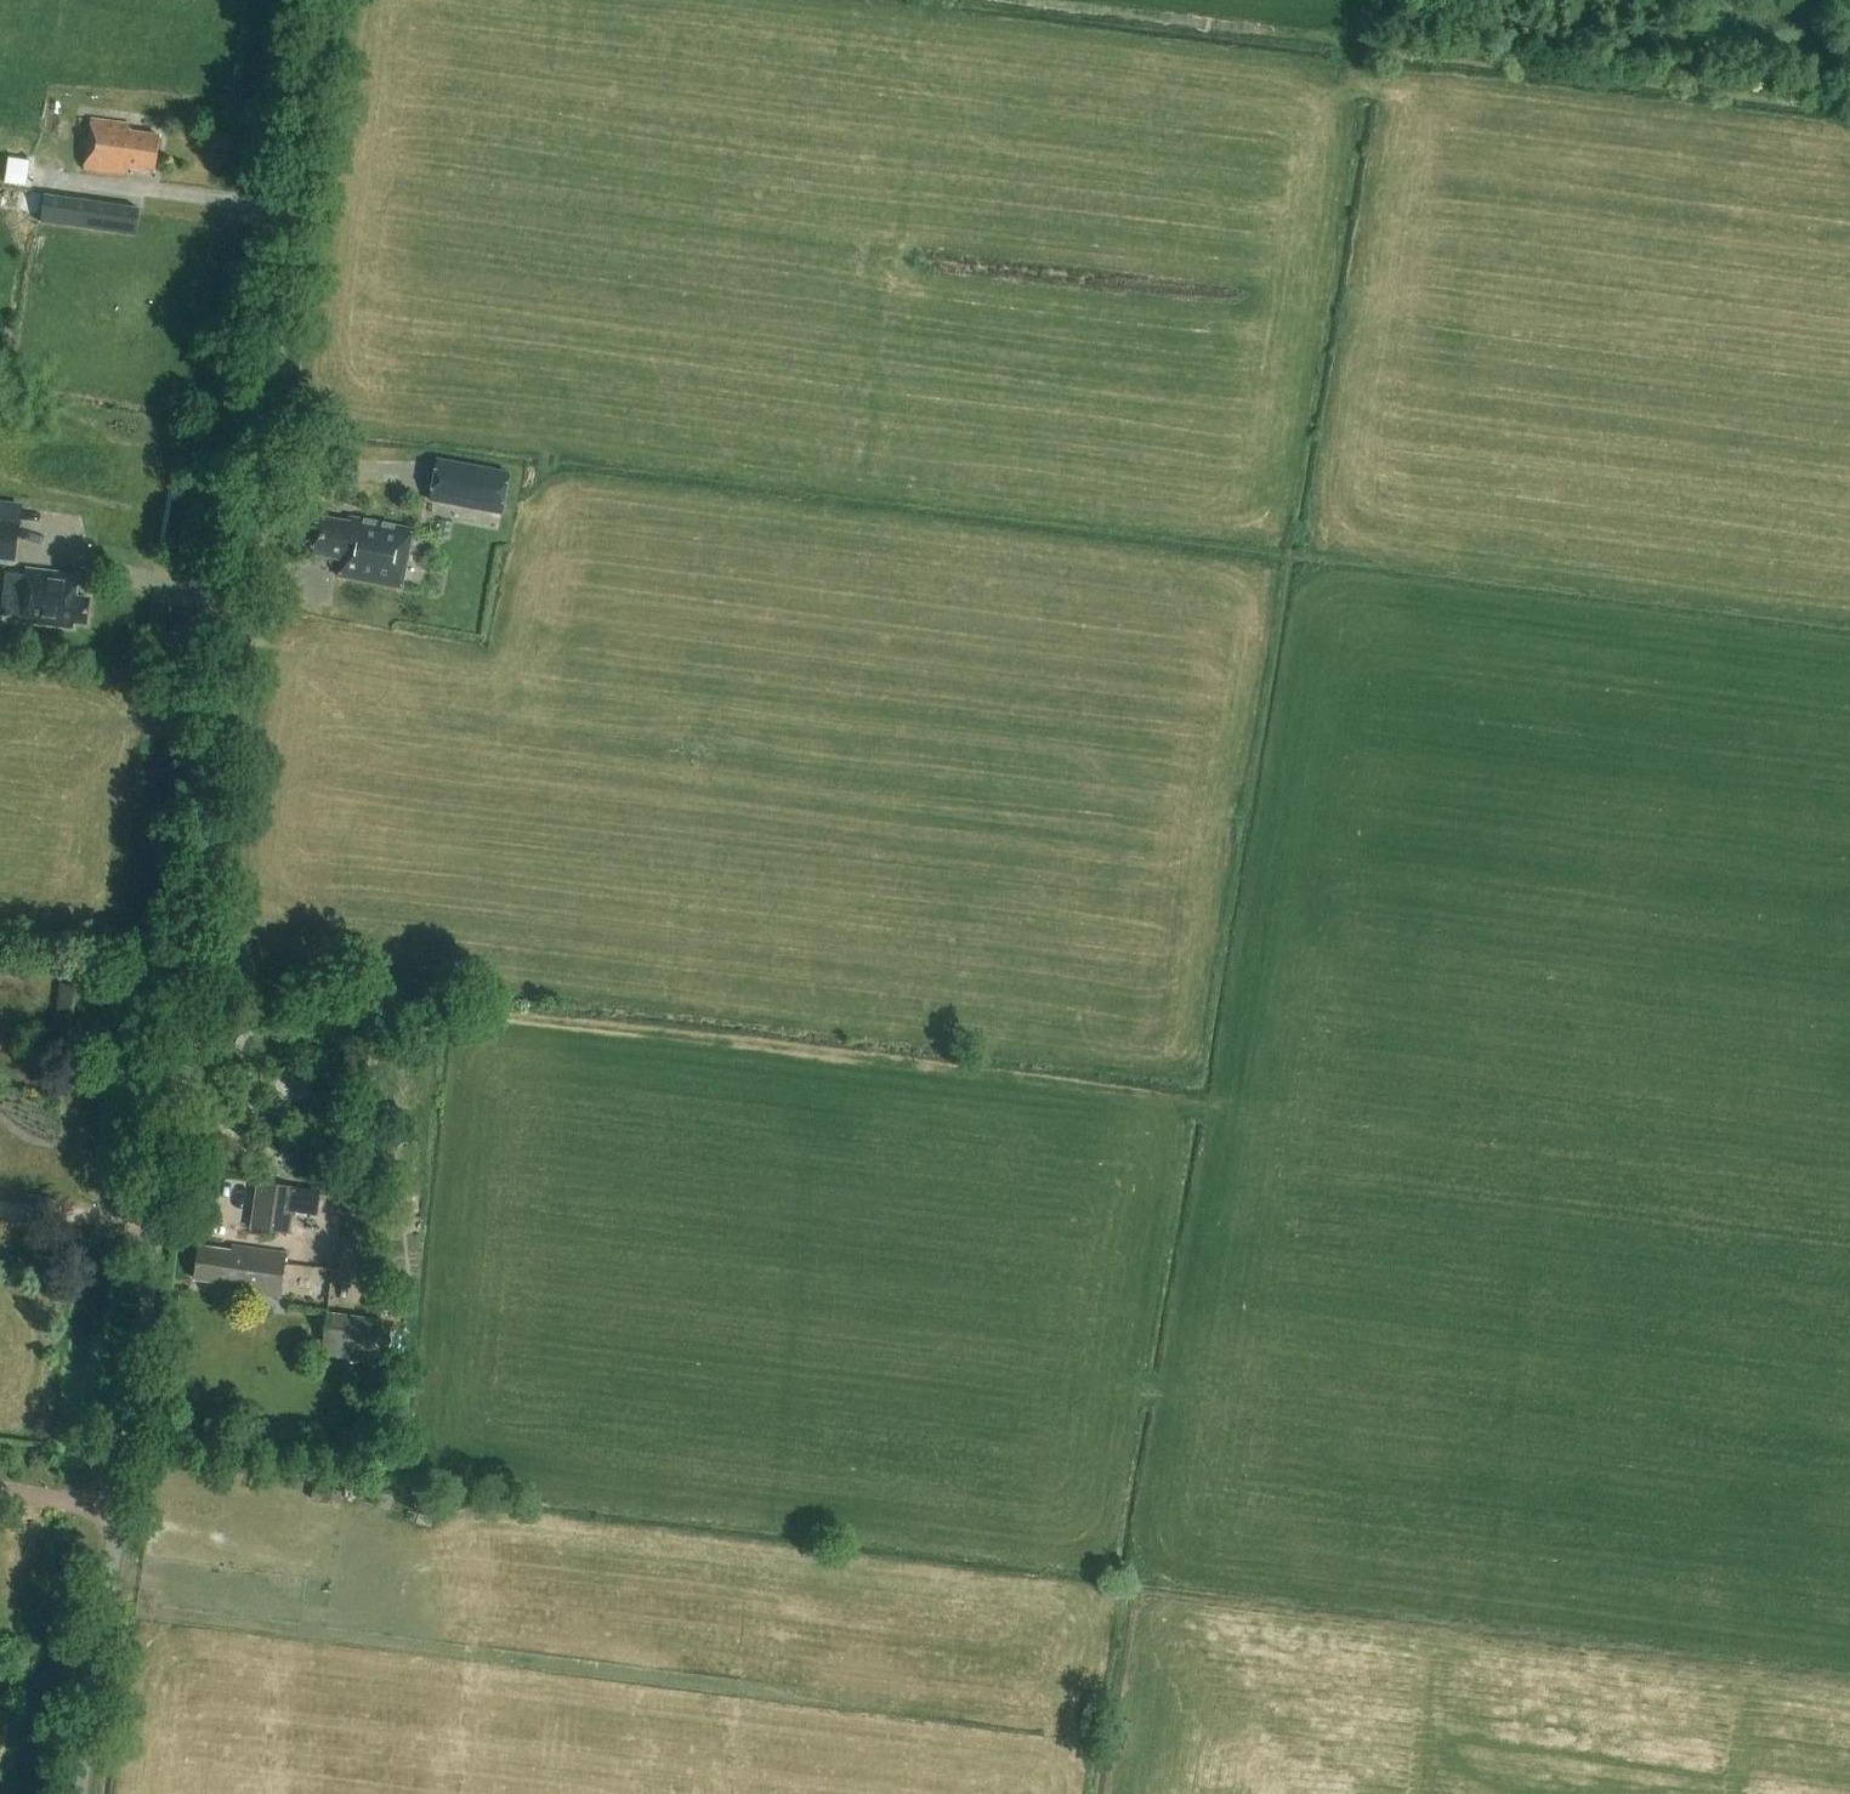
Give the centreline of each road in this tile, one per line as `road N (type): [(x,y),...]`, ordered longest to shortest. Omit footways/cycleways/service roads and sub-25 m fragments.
road 1 (unclassified): [(74,1793),(332,0)]
road 2 (track): [(158,1224),(0,1205)]

